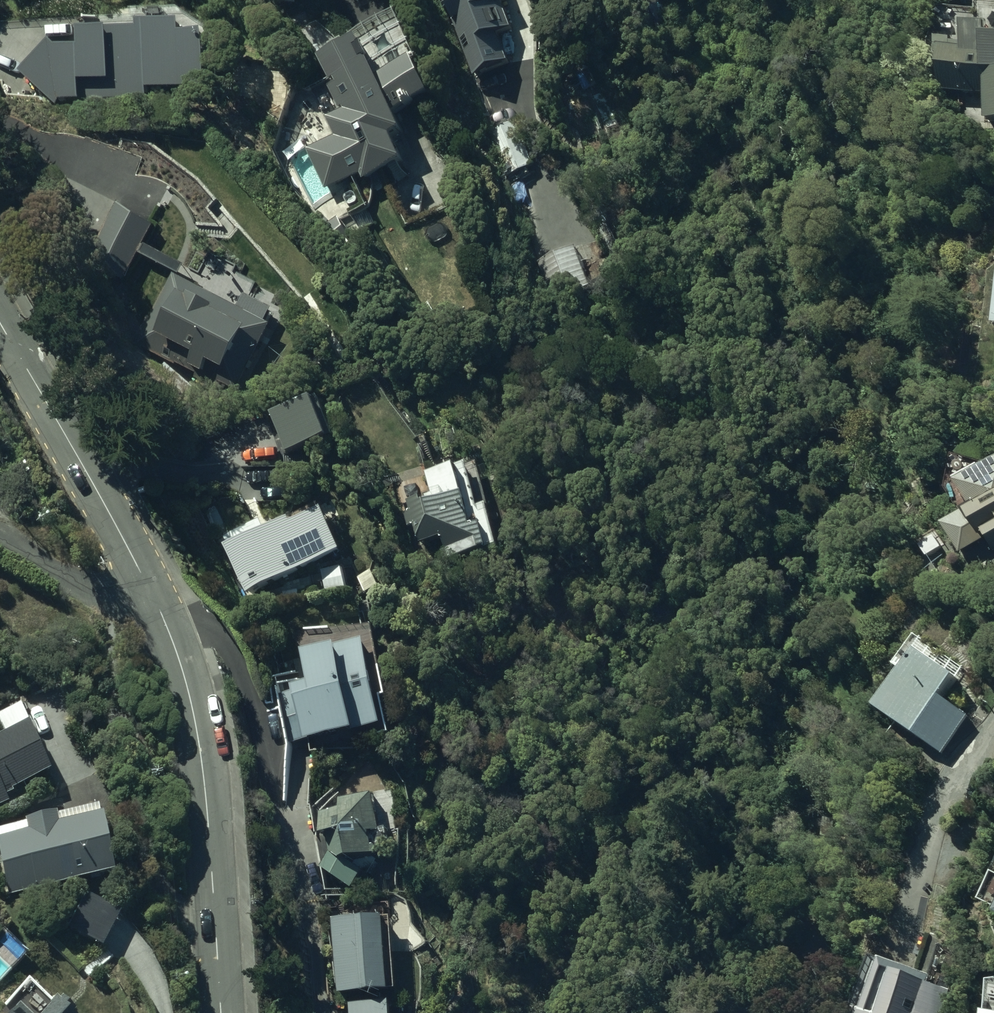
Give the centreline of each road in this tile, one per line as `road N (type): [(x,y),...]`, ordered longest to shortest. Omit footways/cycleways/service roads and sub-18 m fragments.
road 1 (unclassified): [(0,324),(180,662),(203,757),(221,1012)]

